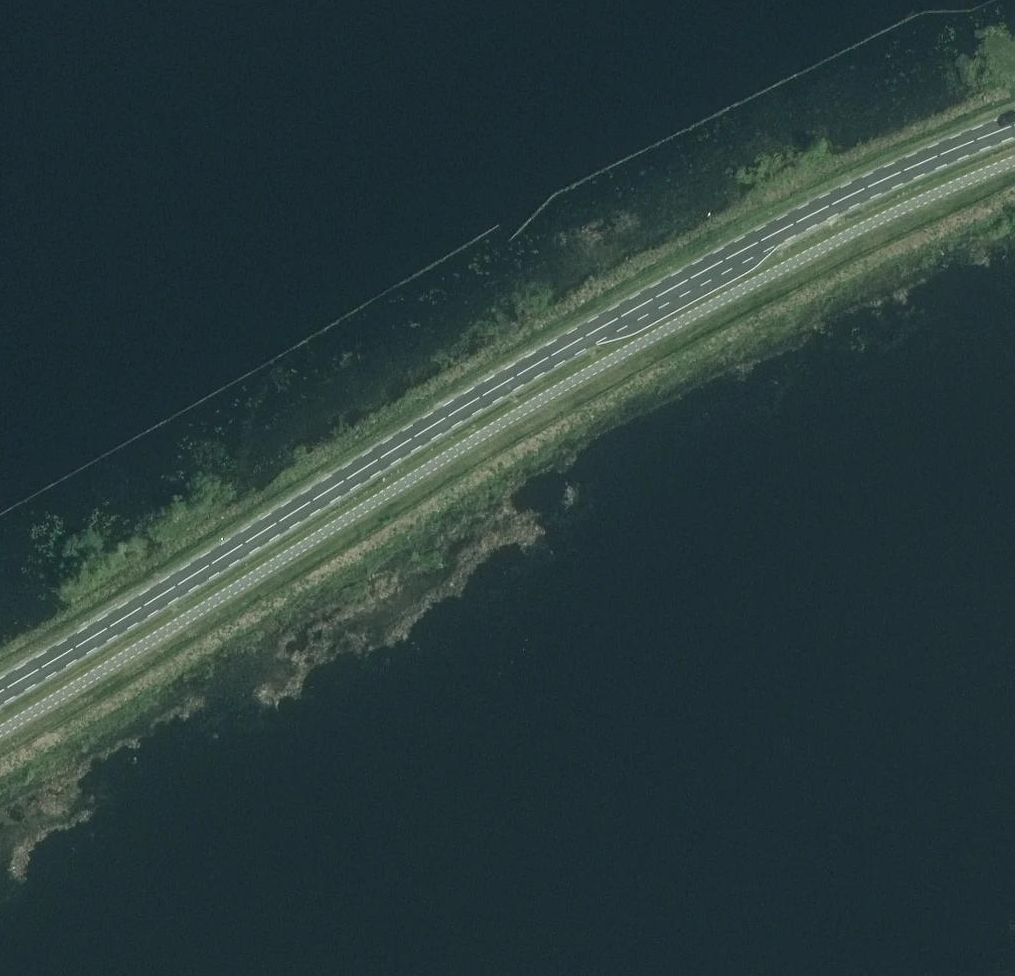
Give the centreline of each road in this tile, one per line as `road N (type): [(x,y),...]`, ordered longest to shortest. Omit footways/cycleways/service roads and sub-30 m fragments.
road 1 (primary): [(0,690),(561,349),(789,225),(1014,125)]

